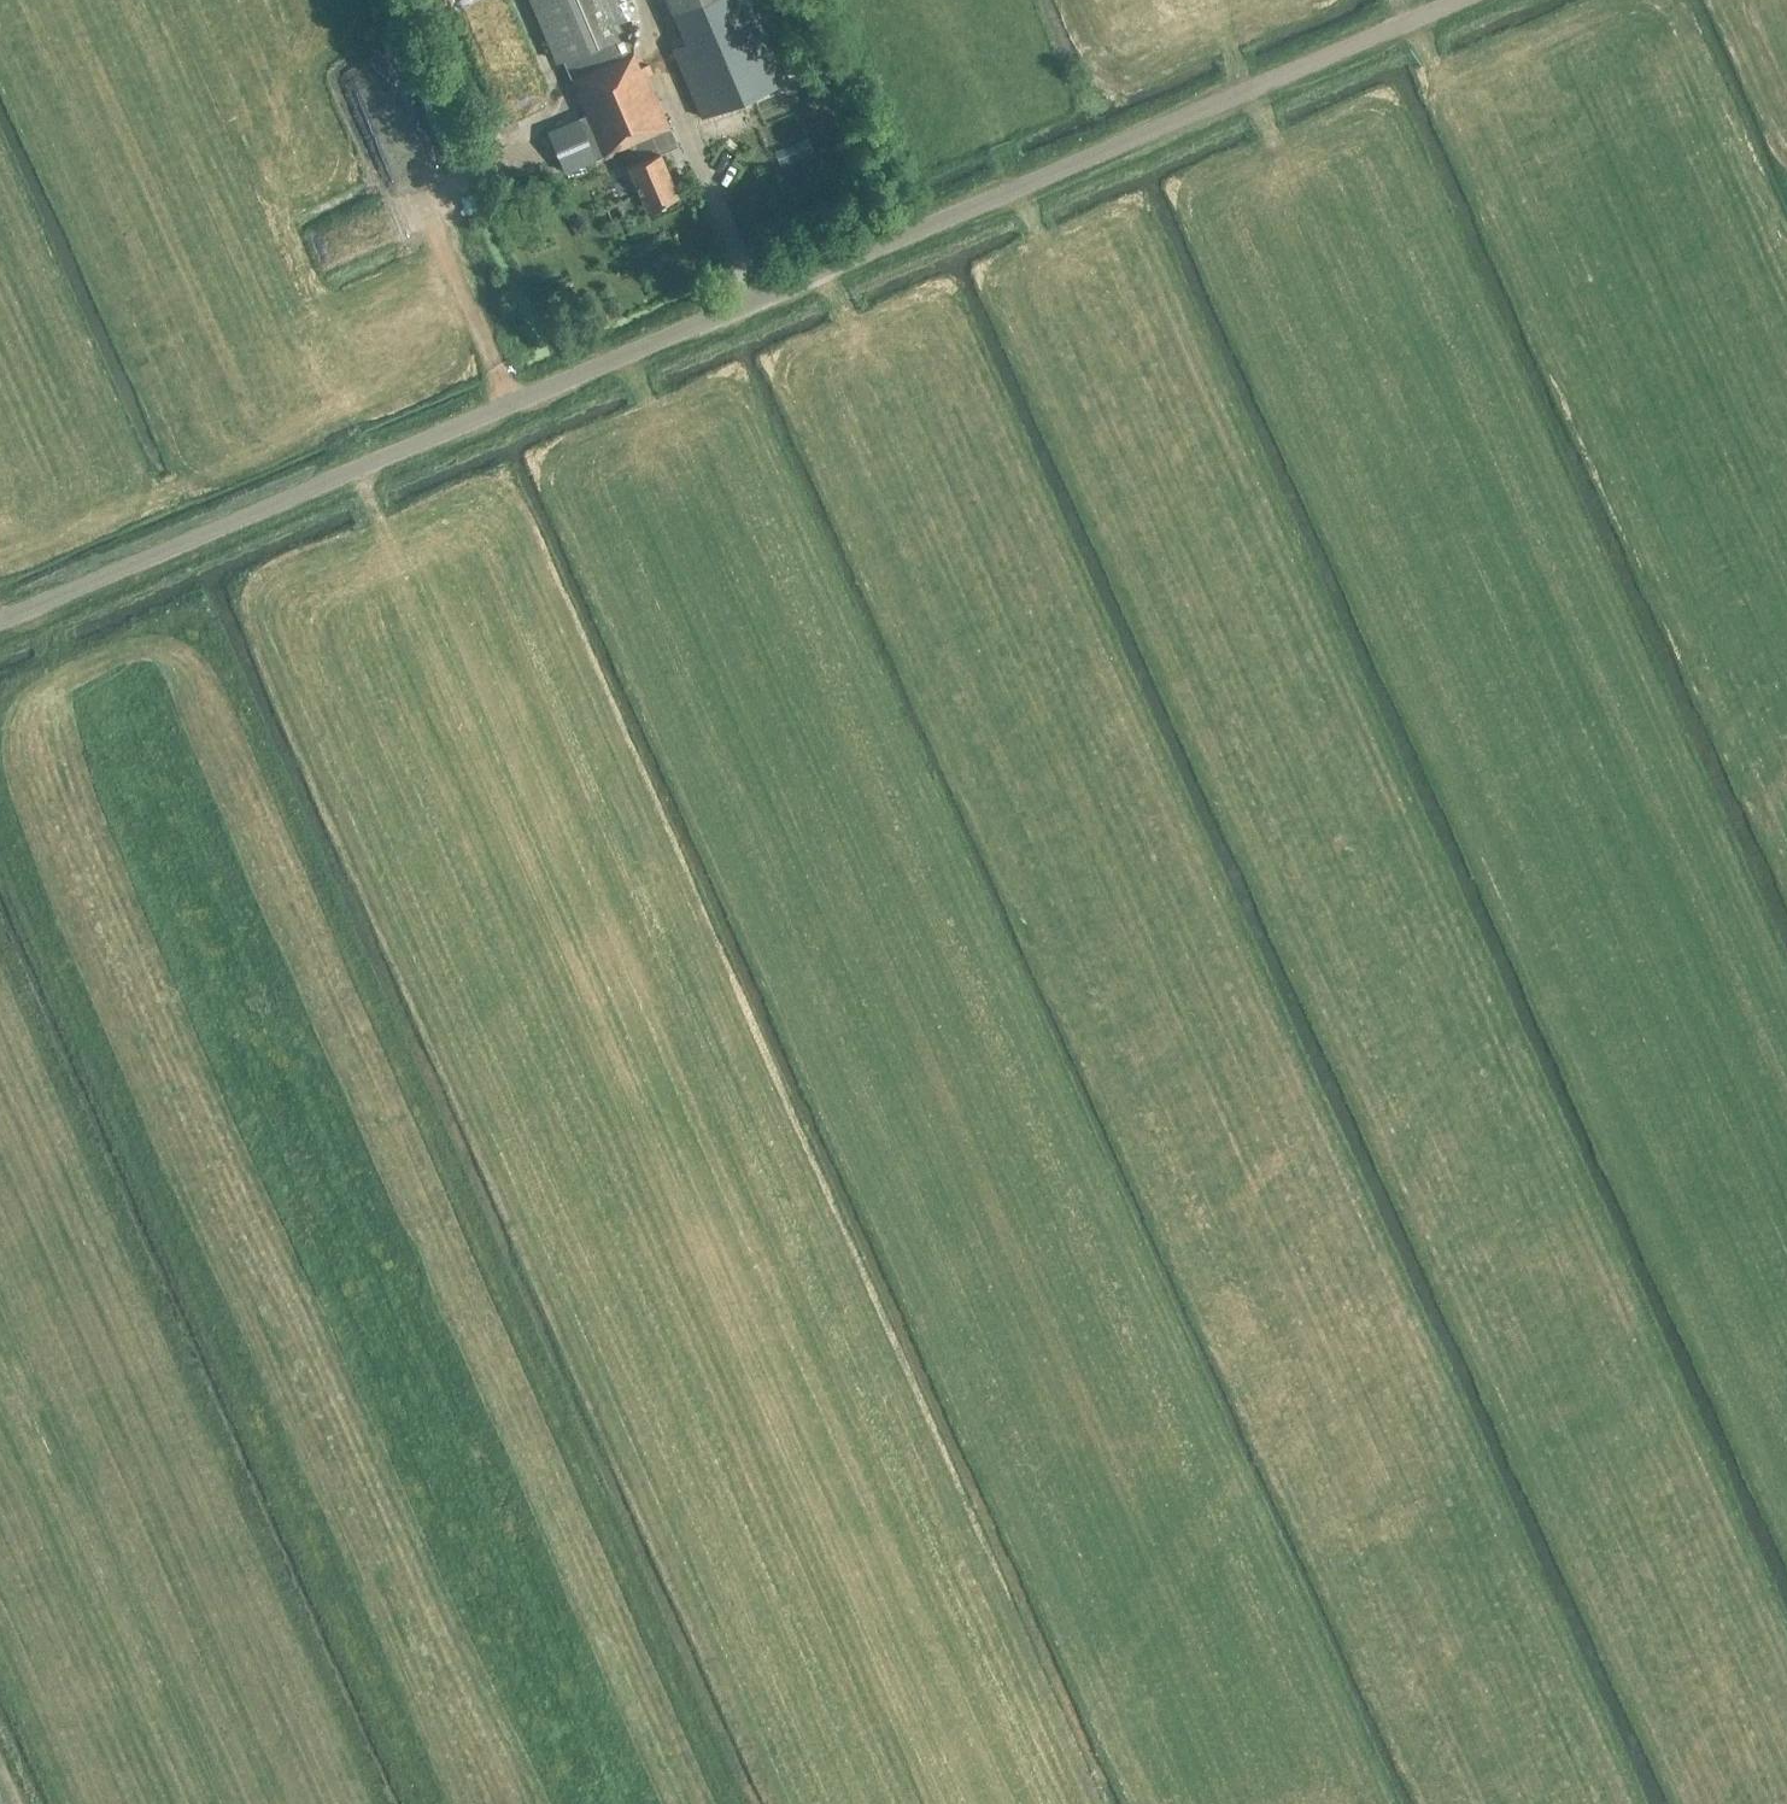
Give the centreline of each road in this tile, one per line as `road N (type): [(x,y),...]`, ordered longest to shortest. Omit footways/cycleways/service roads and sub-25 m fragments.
road 1 (unclassified): [(0,622),(1473,0)]

